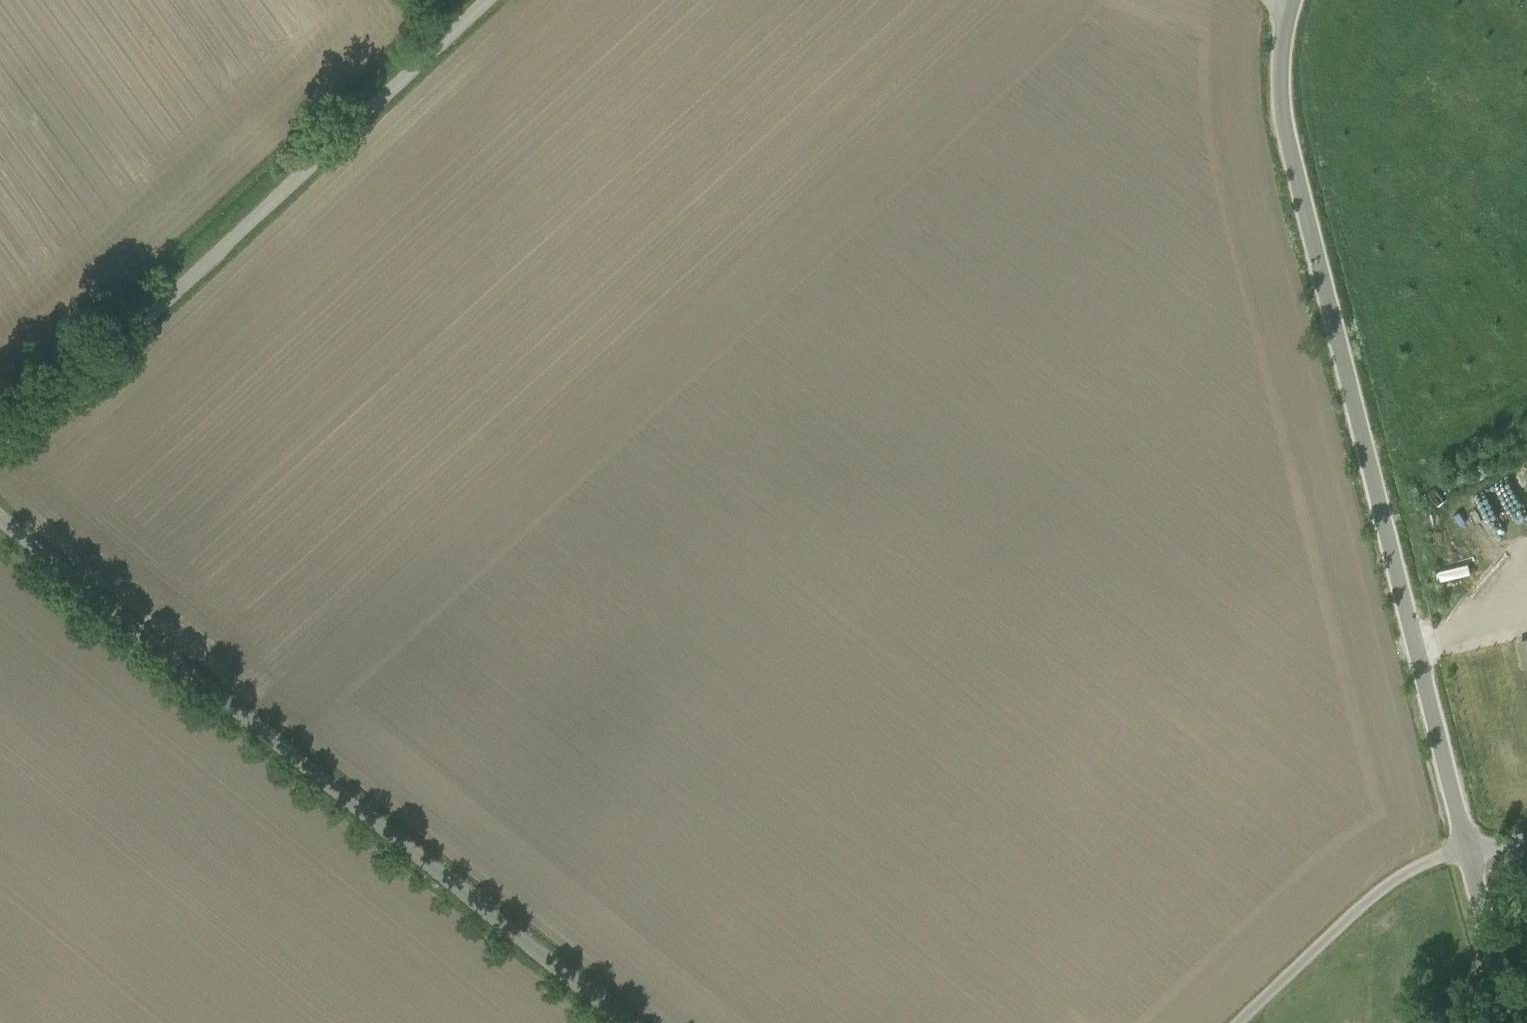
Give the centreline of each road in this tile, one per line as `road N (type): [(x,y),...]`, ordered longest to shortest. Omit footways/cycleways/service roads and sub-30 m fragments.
road 1 (unclassified): [(1290,0),(1280,69),(1299,190),(1514,1022)]
road 2 (unclassified): [(652,1022),(0,508)]
road 3 (unclassified): [(487,0),(78,379),(0,431)]
road 4 (track): [(1468,839),(1395,877),(1237,1022)]

